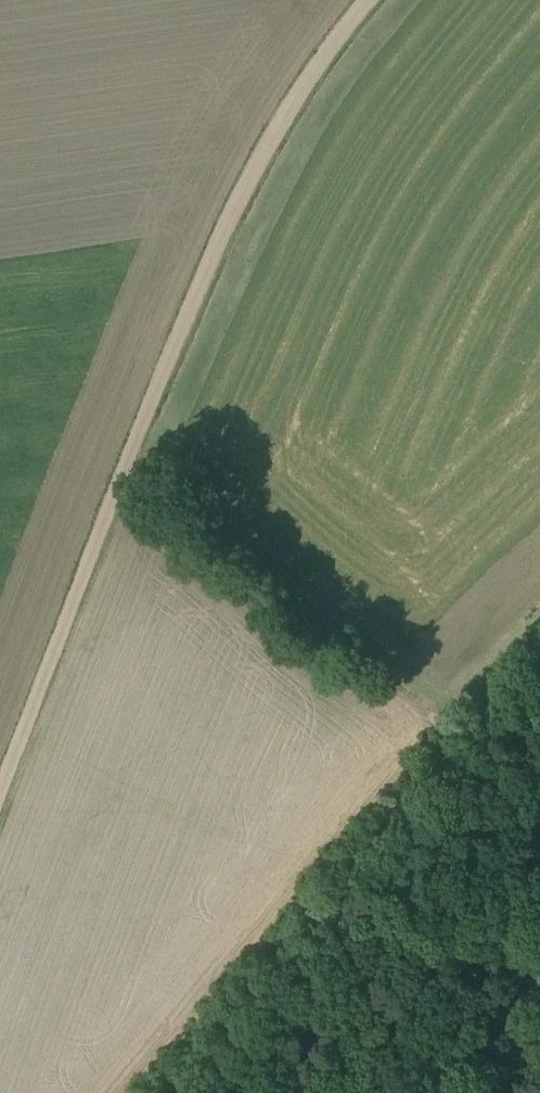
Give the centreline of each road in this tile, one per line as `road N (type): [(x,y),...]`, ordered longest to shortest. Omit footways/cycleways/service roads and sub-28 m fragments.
road 1 (track): [(0,796),(197,301),(267,149),(372,0)]

